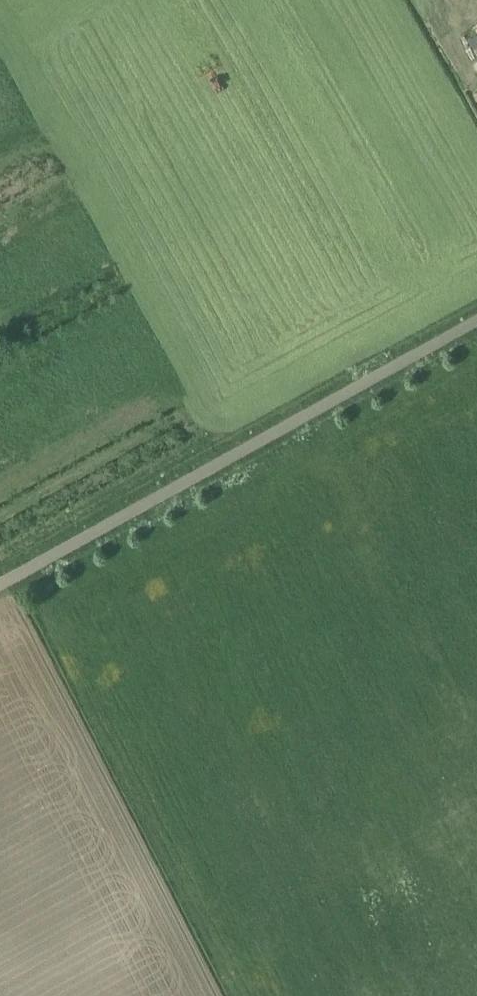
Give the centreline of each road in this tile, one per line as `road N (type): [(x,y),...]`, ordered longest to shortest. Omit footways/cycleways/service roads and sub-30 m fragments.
road 1 (unclassified): [(0,588),(476,323)]

